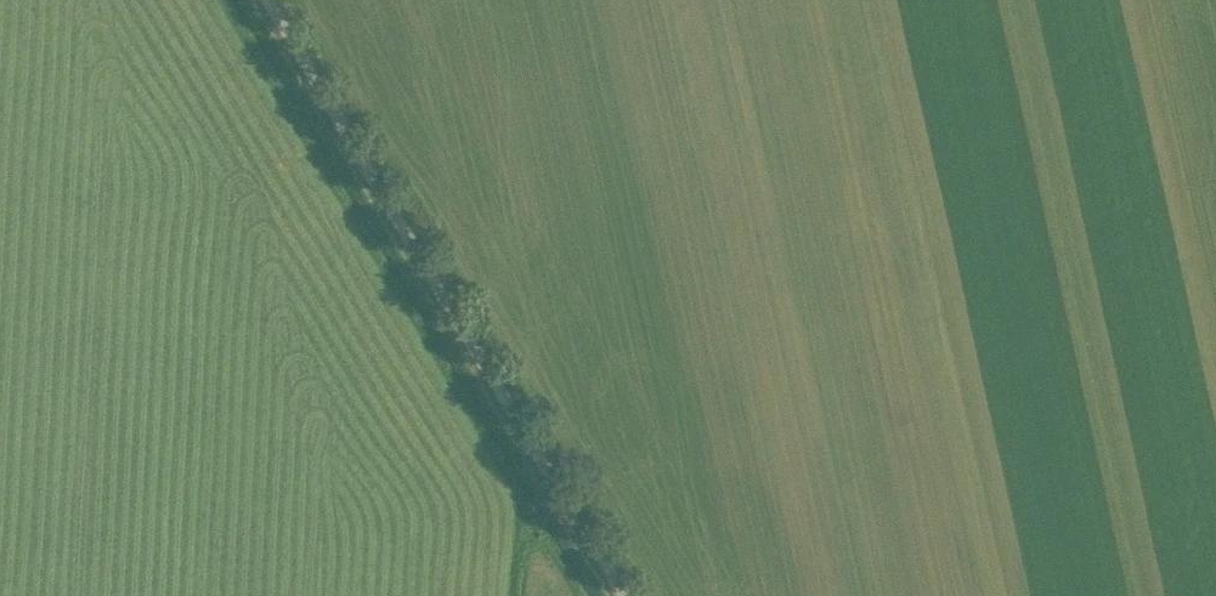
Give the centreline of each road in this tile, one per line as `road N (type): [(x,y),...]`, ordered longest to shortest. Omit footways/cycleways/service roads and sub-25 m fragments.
road 1 (unclassified): [(631,595),(270,0)]

